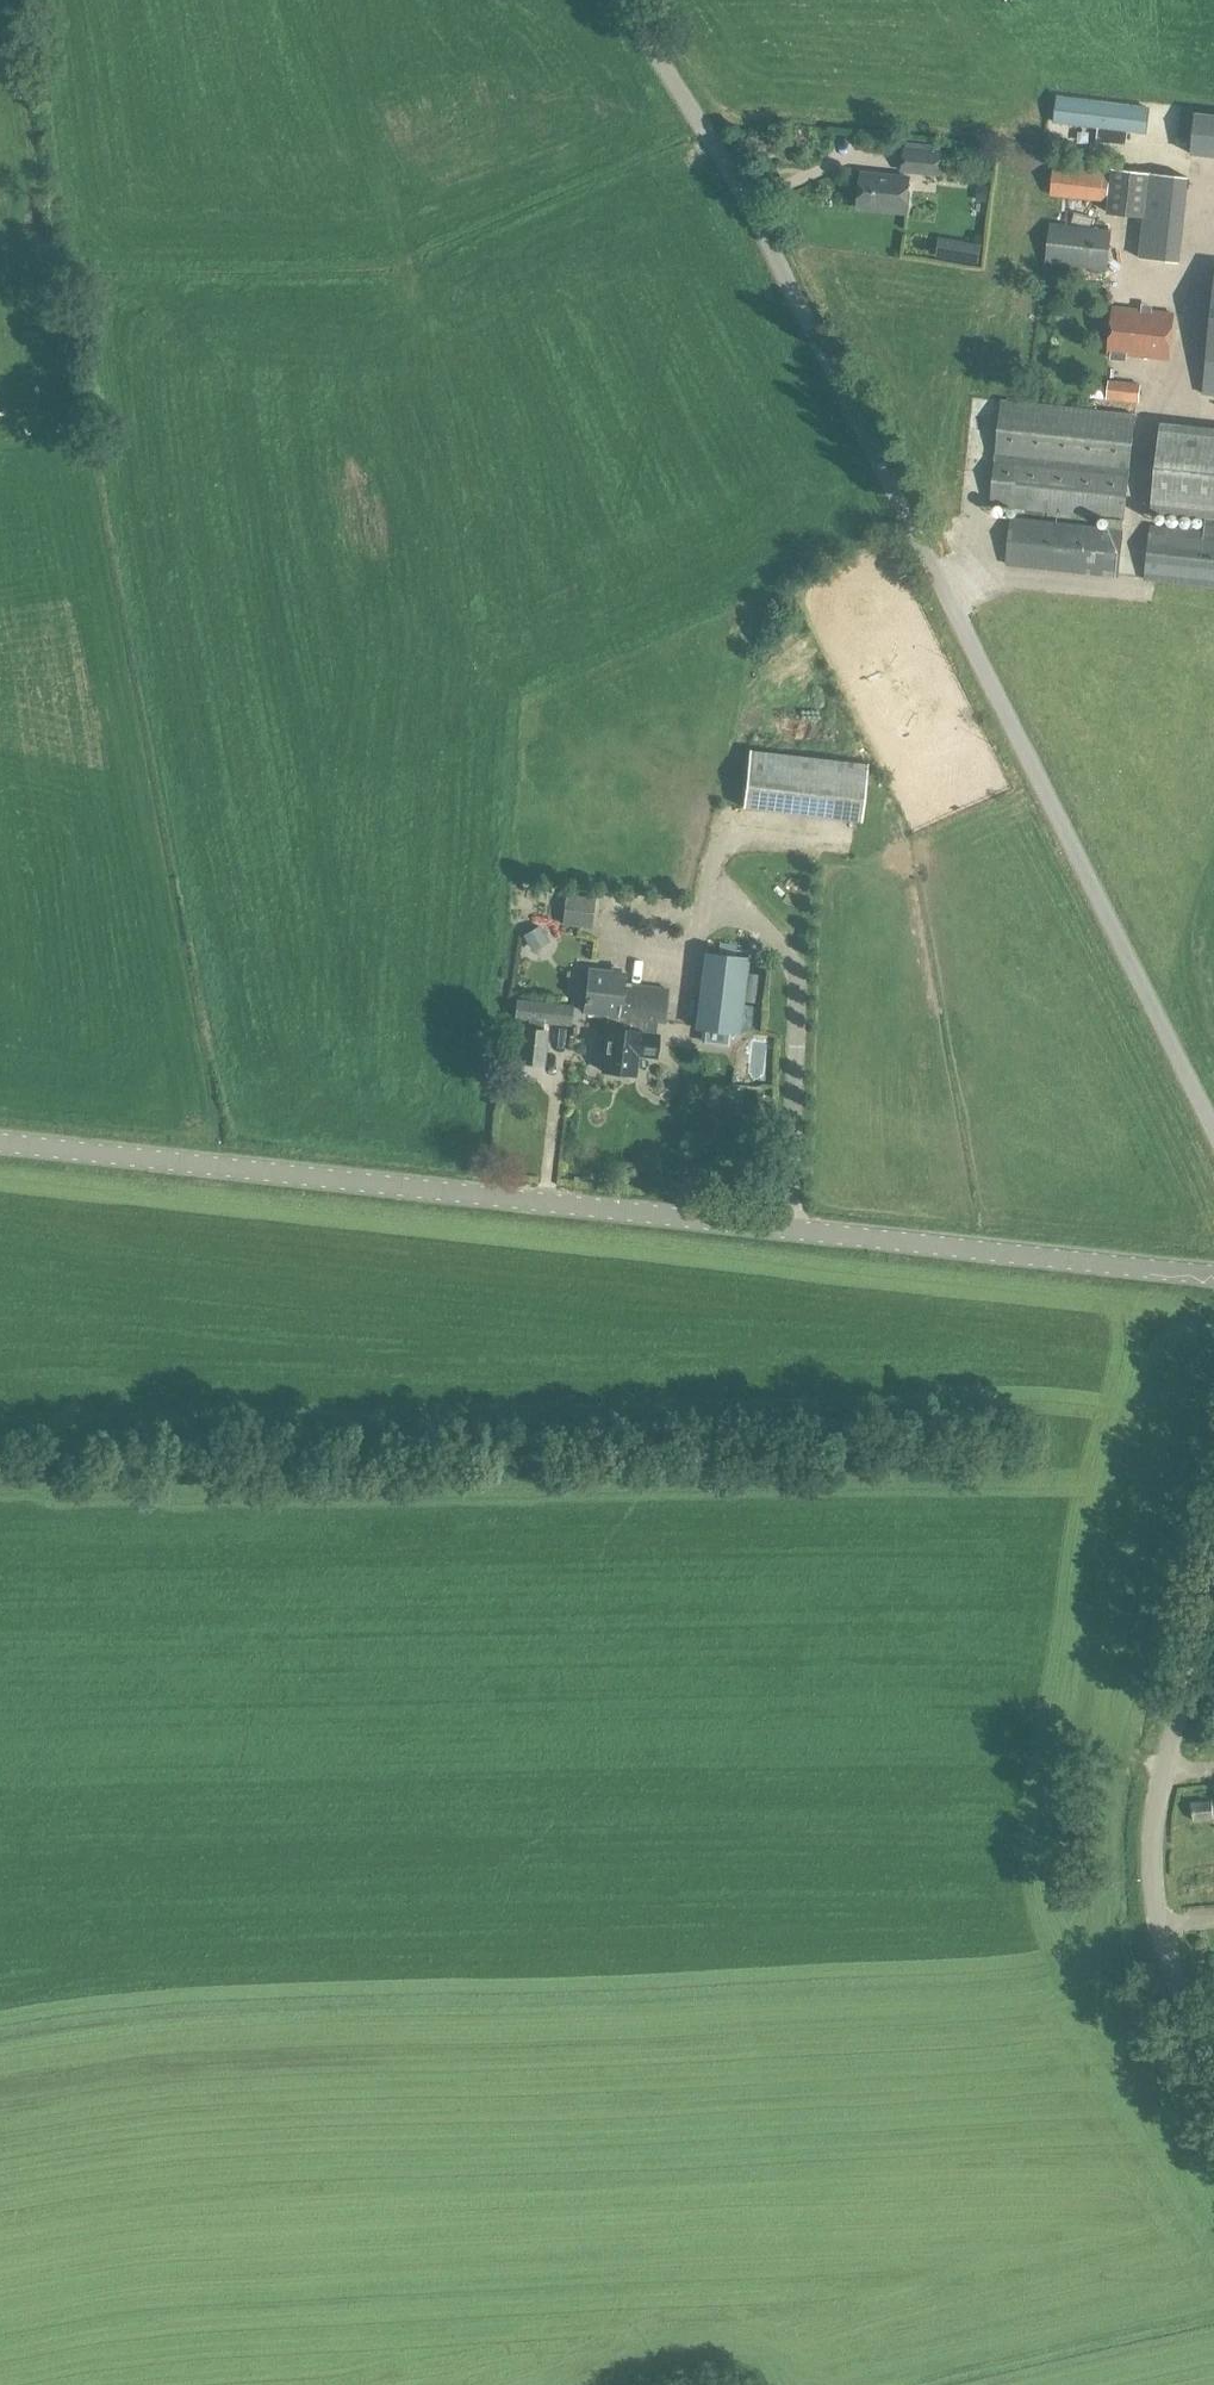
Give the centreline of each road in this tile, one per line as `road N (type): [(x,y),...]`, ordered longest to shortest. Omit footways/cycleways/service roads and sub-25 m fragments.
road 1 (unclassified): [(625,0),(665,58),(1213,1133)]
road 2 (tertiary): [(0,1143),(1213,1272)]
road 3 (unclassified): [(1213,2086),(1157,1946),(1153,1851),(1213,1579)]

